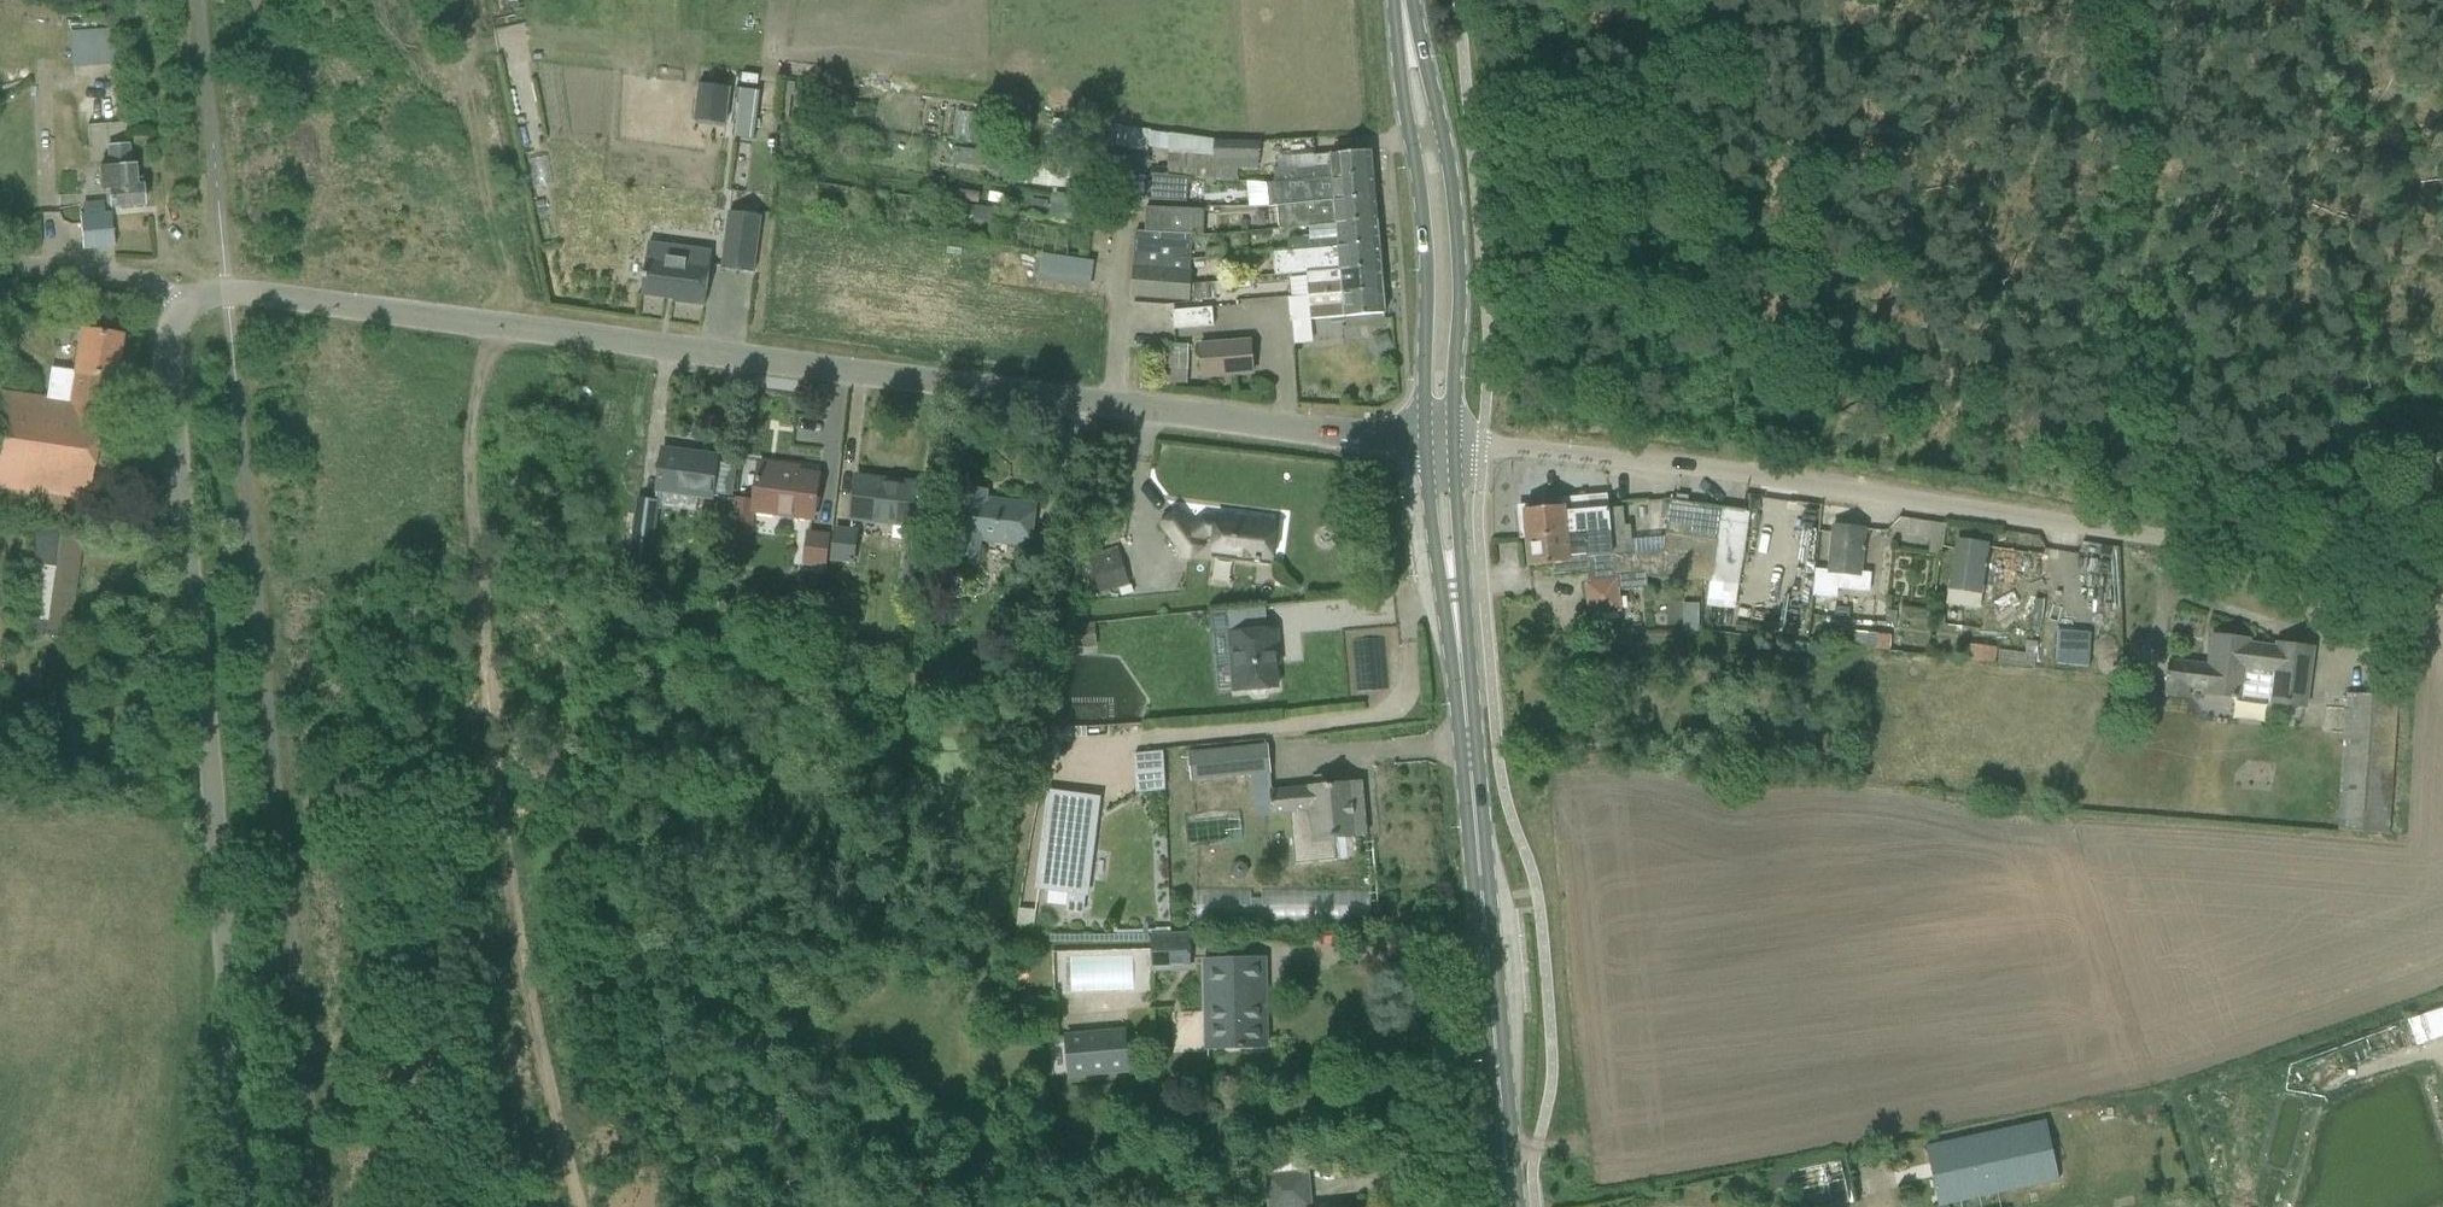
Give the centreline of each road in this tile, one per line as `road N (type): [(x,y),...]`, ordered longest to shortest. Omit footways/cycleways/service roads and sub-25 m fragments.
road 1 (unclassified): [(1424,440),(260,294),(226,291),(179,310)]
road 2 (unclassified): [(2442,580),(1748,475),(1453,442)]
road 3 (unclassified): [(179,310),(165,353),(248,1206)]
road 4 (track): [(495,327),(473,408),(468,479),(483,575),(491,781),(547,1088),(580,1206)]
road 5 (track): [(2166,540),(2124,0)]
road 6 (primary): [(1509,1206),(1463,690)]
road 7 (primary): [(1453,442),(1454,209),(1411,0)]
road 8 (primary): [(1397,0),(1398,69),(1424,241),(1424,440)]
road 9 (primary): [(1424,440),(1440,593),(1463,690)]
road 10 (primary): [(1463,690),(1453,442)]
road 11 (unclassified): [(179,310),(152,284),(0,264)]

